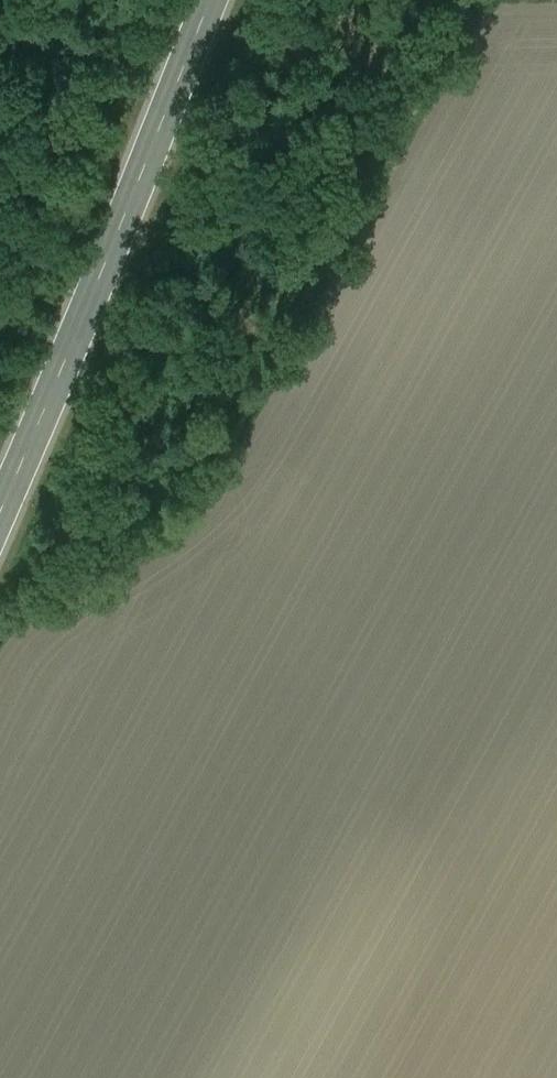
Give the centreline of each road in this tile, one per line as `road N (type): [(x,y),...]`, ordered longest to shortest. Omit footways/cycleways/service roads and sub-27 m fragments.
road 1 (secondary): [(0,509),(211,0)]

